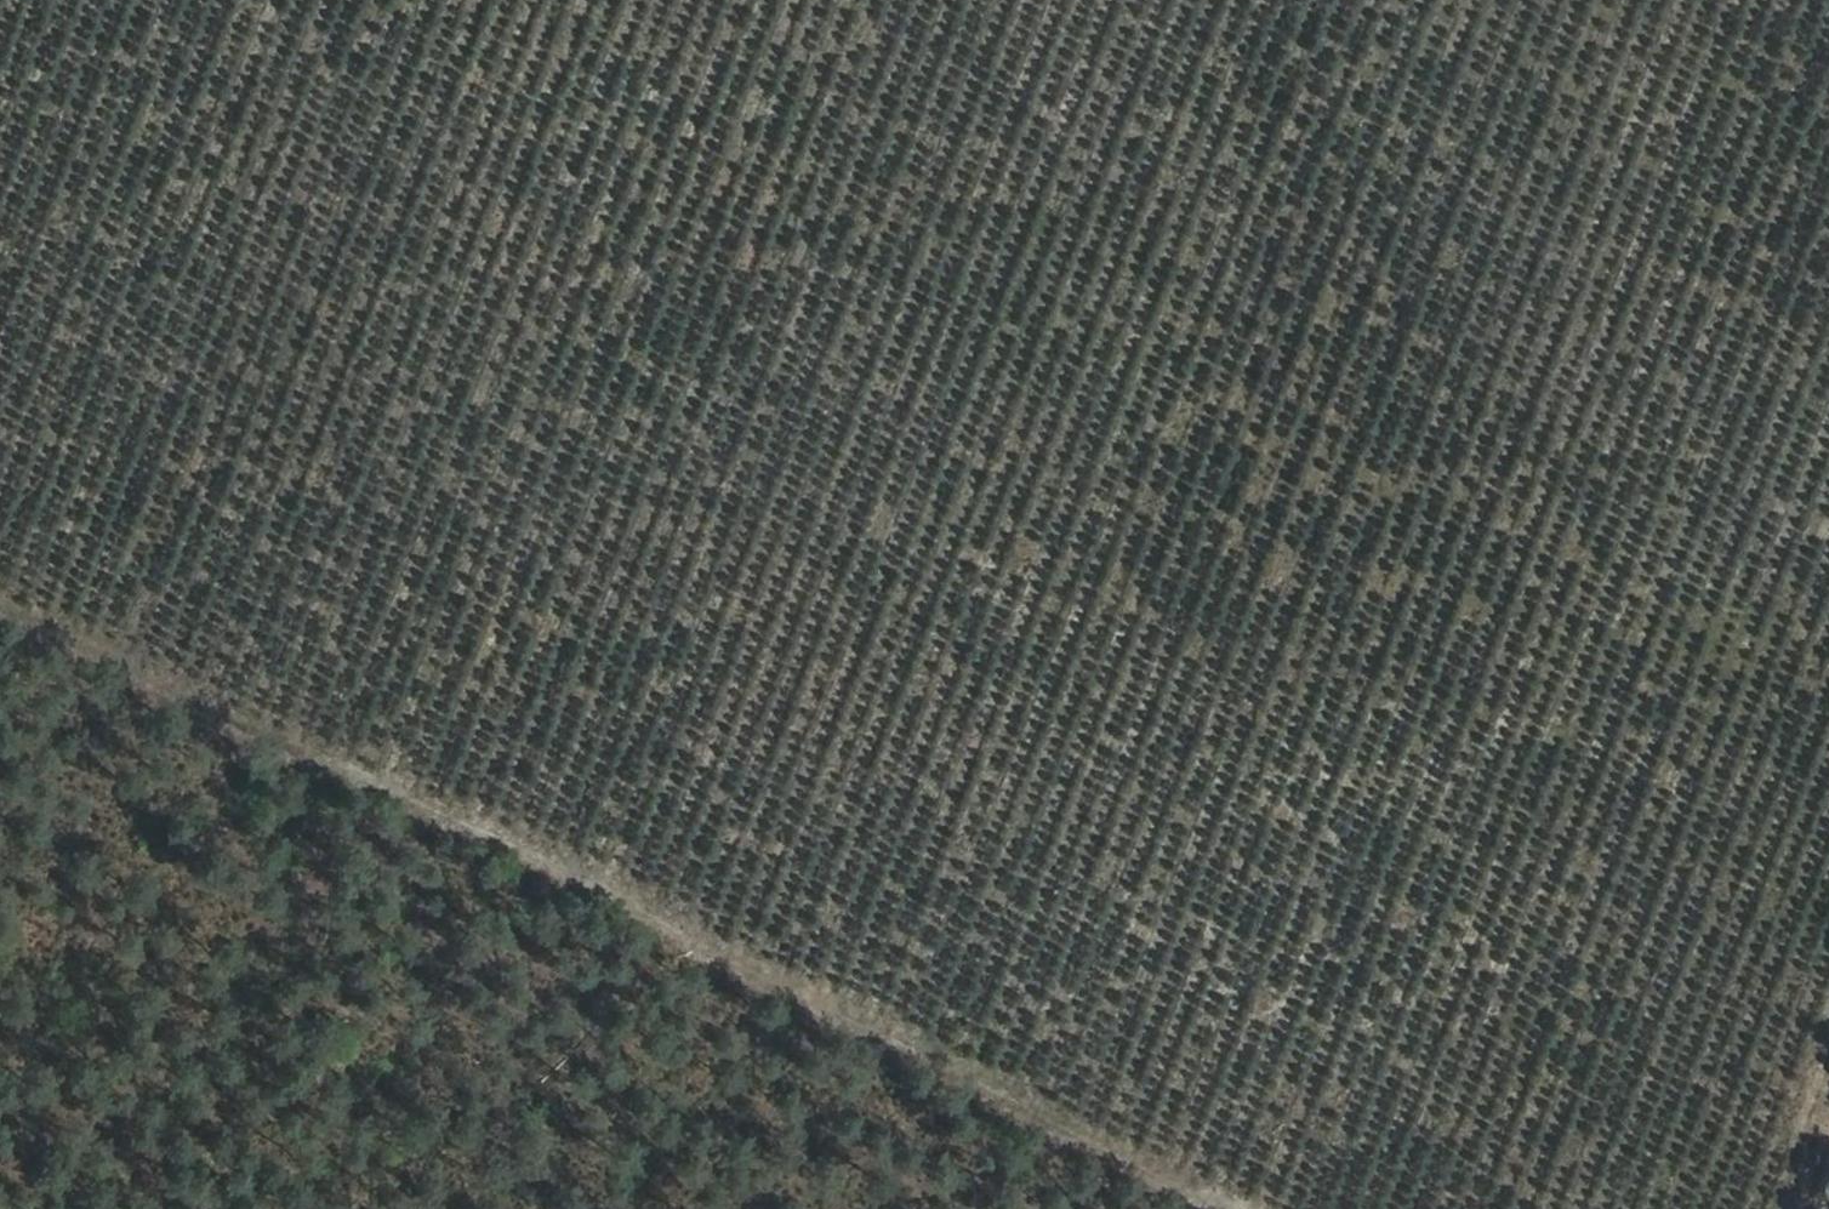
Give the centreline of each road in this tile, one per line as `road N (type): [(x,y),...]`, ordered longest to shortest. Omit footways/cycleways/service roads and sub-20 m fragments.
road 1 (track): [(1828,1084),(1789,1208)]

